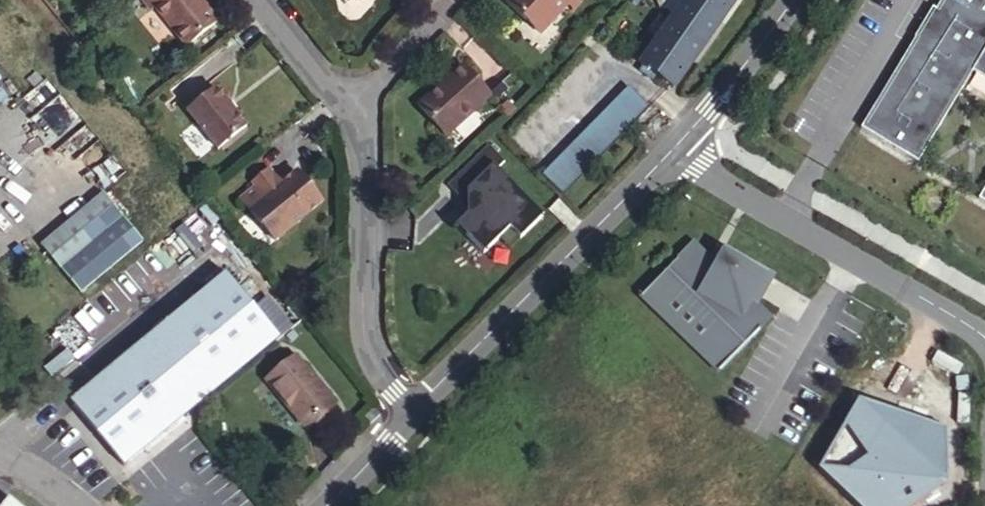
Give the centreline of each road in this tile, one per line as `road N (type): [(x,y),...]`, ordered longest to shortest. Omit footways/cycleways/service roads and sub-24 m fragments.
road 1 (residential): [(676,150),(415,415)]
road 2 (residential): [(984,333),(676,150)]
road 3 (residential): [(415,415),(379,376),(366,336),(357,117)]
road 4 (residential): [(788,0),(676,150)]
road 5 (residential): [(357,117),(257,0)]
road 6 (residential): [(357,117),(448,0)]
road 7 (residential): [(415,415),(326,505)]

